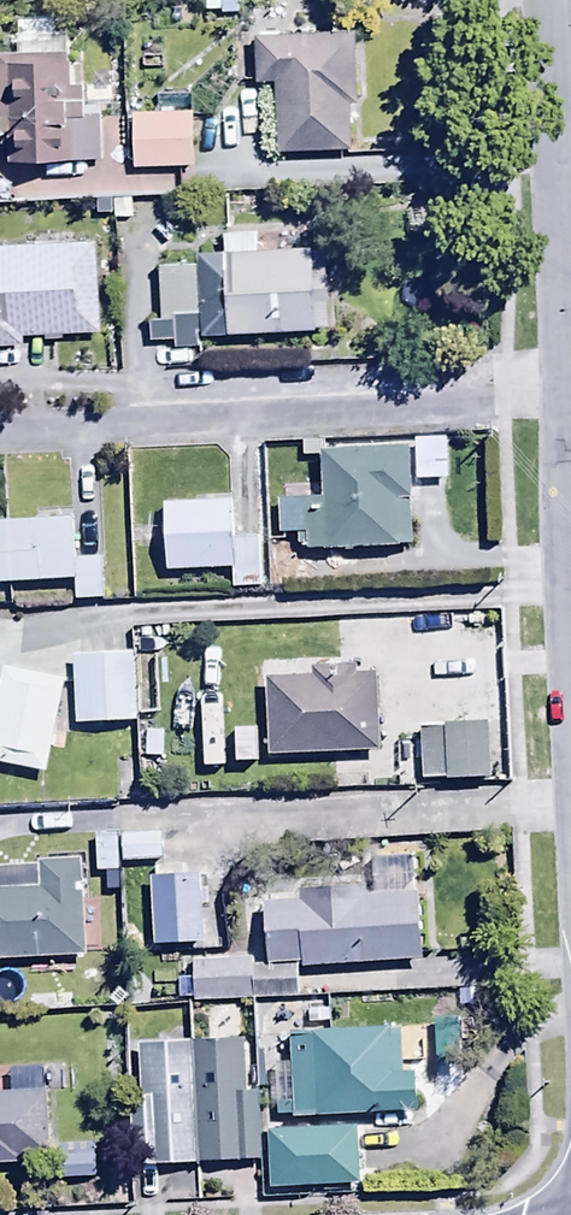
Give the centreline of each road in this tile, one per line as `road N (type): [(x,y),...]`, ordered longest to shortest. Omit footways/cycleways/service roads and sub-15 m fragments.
road 1 (tertiary): [(560,0),(570,216)]

